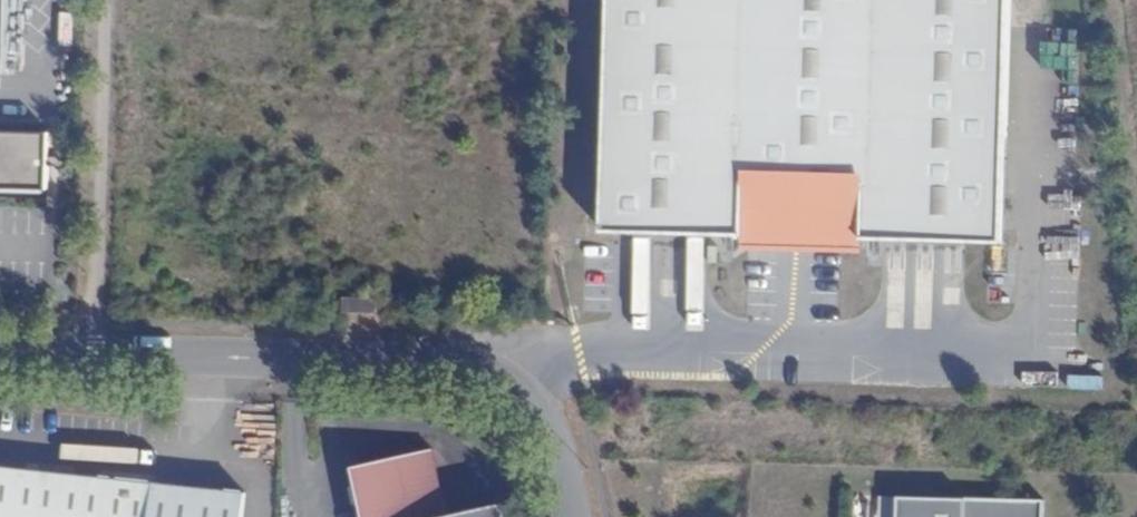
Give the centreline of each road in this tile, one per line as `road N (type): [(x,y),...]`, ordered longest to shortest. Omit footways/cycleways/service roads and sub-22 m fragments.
road 1 (unclassified): [(0,350),(450,363),(498,377),(539,415),(572,516)]

